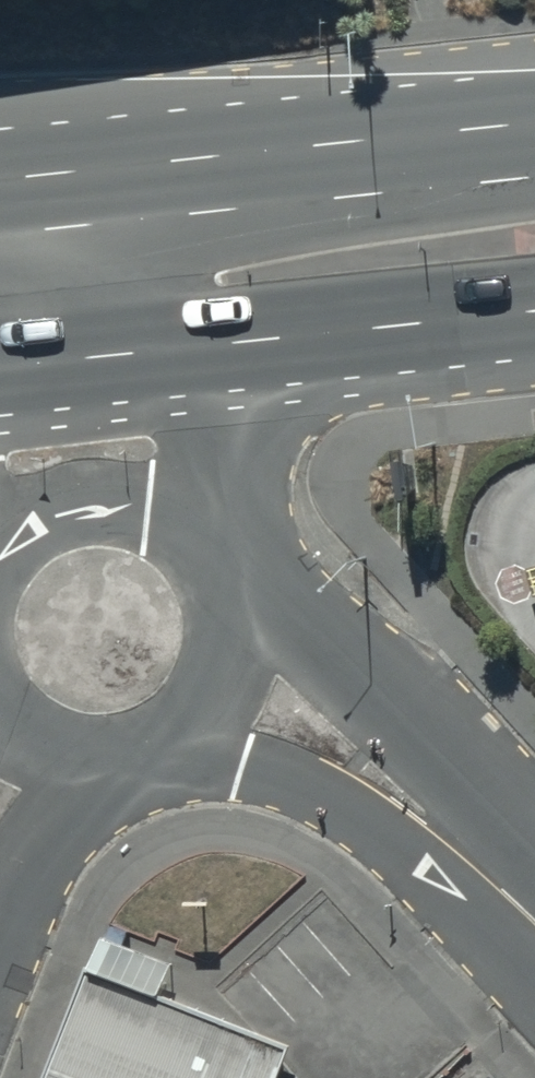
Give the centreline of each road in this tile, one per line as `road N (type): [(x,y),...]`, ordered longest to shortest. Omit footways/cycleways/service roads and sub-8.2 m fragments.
road 1 (primary): [(52,171),(534,123)]
road 2 (primary): [(534,305),(66,358)]
road 3 (residential): [(534,929),(351,757),(267,705),(221,698)]
road 4 (residential): [(66,358),(218,435),(213,567)]
road 5 (residential): [(0,564),(28,534),(68,514),(114,509),(182,535),(213,567)]
road 6 (residential): [(221,698),(191,736),(153,760),(108,769),(63,763),(28,745)]
road 7 (residential): [(66,358),(52,171)]
road 8 (residential): [(213,567),(232,609),(234,654),(221,698)]

